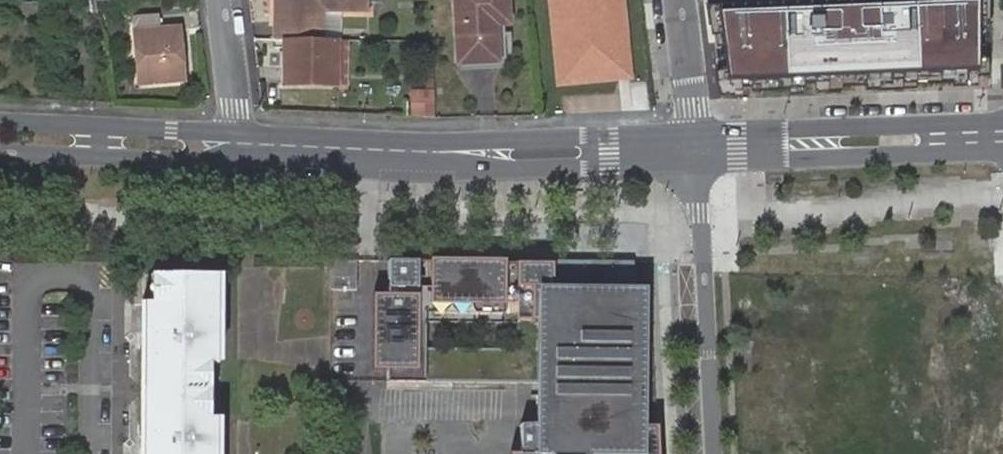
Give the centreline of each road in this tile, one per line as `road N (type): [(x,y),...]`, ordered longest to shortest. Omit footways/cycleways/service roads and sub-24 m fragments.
road 1 (residential): [(237,164),(698,163)]
road 2 (residential): [(696,134),(482,140),(239,133)]
road 3 (residential): [(1002,125),(696,134)]
road 4 (residential): [(698,163),(1002,151)]
road 5 (residential): [(129,159),(124,453)]
road 6 (residential): [(698,163),(713,453)]
road 7 (residential): [(239,133),(0,122)]
road 8 (residential): [(696,134),(682,0)]
road 9 (residential): [(224,0),(239,133)]
road 10 (residential): [(0,153),(129,159)]

